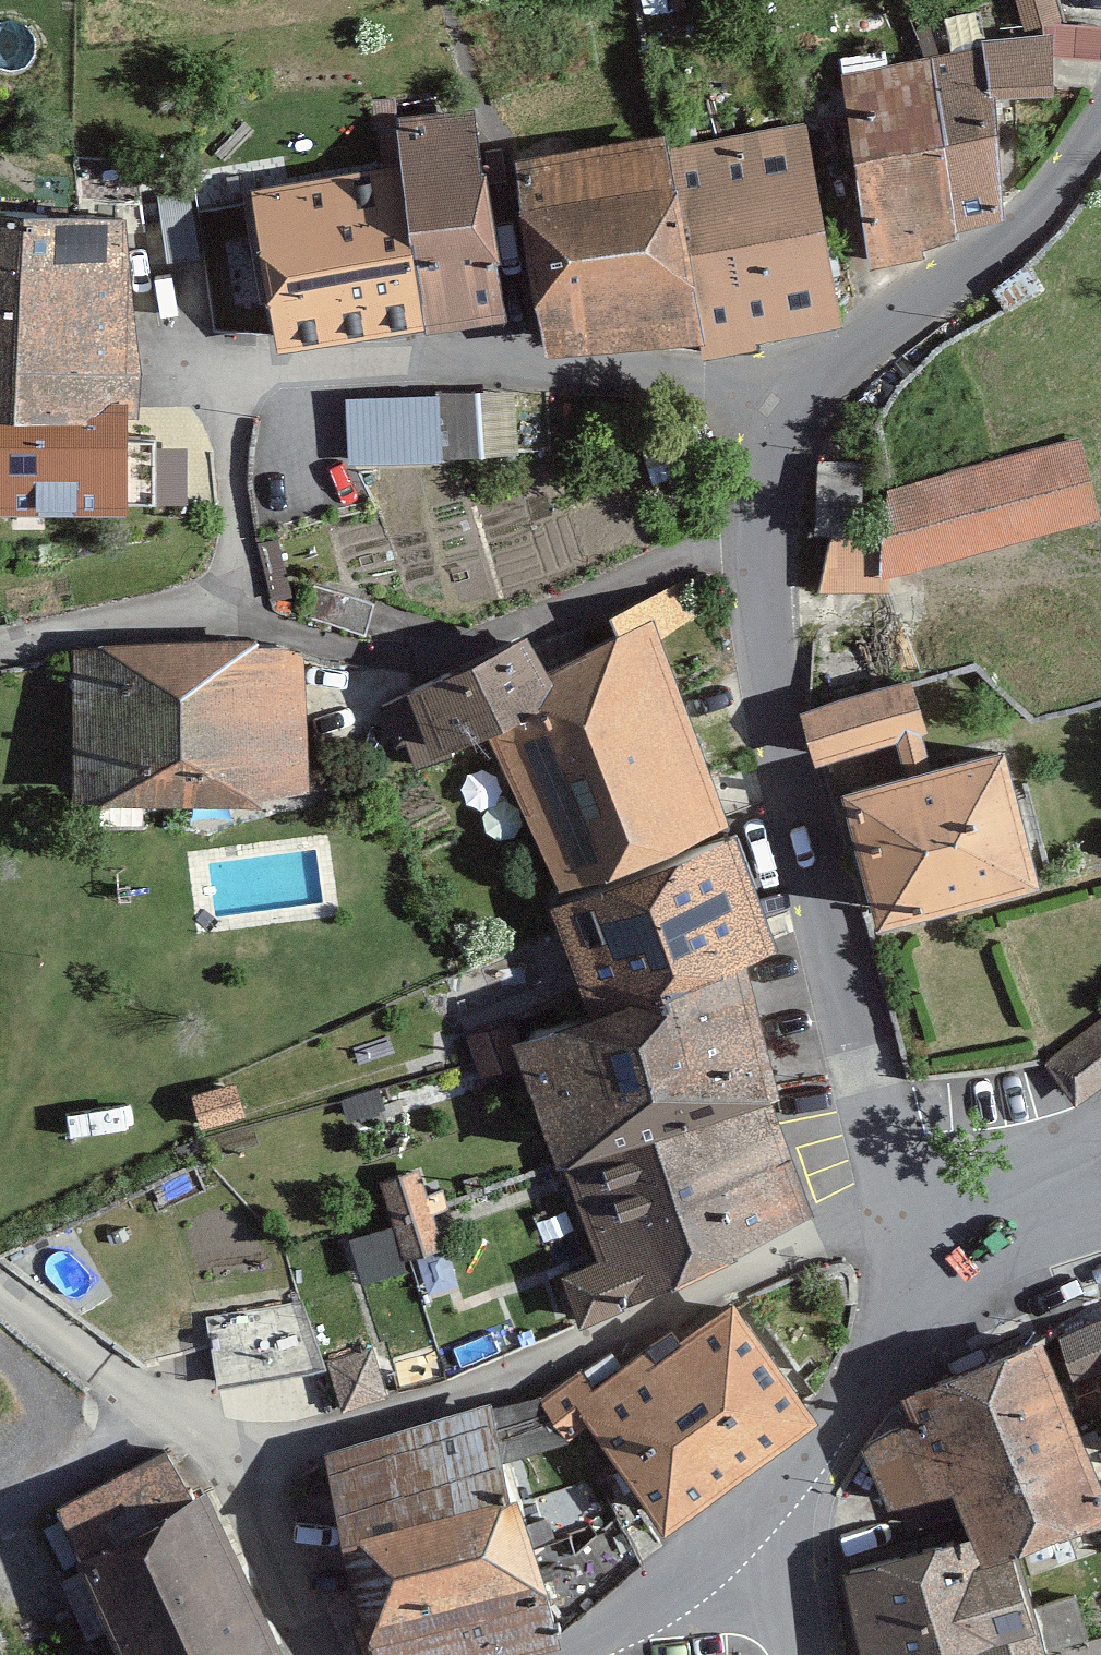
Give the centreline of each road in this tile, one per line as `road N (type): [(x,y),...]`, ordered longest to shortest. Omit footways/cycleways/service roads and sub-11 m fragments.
road 1 (residential): [(242,610),(233,427),(262,377),(435,363),(712,370),(820,394)]
road 2 (residential): [(238,1464),(377,1423),(909,1220)]
road 3 (residential): [(868,1072),(755,624),(757,536)]
road 4 (residential): [(757,536),(430,655),(323,644),(242,610)]
road 5 (residential): [(820,394),(853,352),(1050,206),(1100,137)]
road 6 (residential): [(0,1296),(238,1464)]
road 7 (residential): [(548,1654),(686,1579),(777,1492)]
road 8 (residential): [(0,645),(242,610)]
road 9 (residential): [(1100,1148),(924,1313)]
road 10 (residential): [(777,1492),(924,1313)]
road 11 (residential): [(238,1464),(324,1654)]
road 12 (residential): [(924,1313),(1100,1252)]
road 13 (residential): [(802,1654),(777,1492)]
road 14 (residential): [(757,536),(772,456),(820,394)]
road 15 (residential): [(868,1072),(909,1220)]

